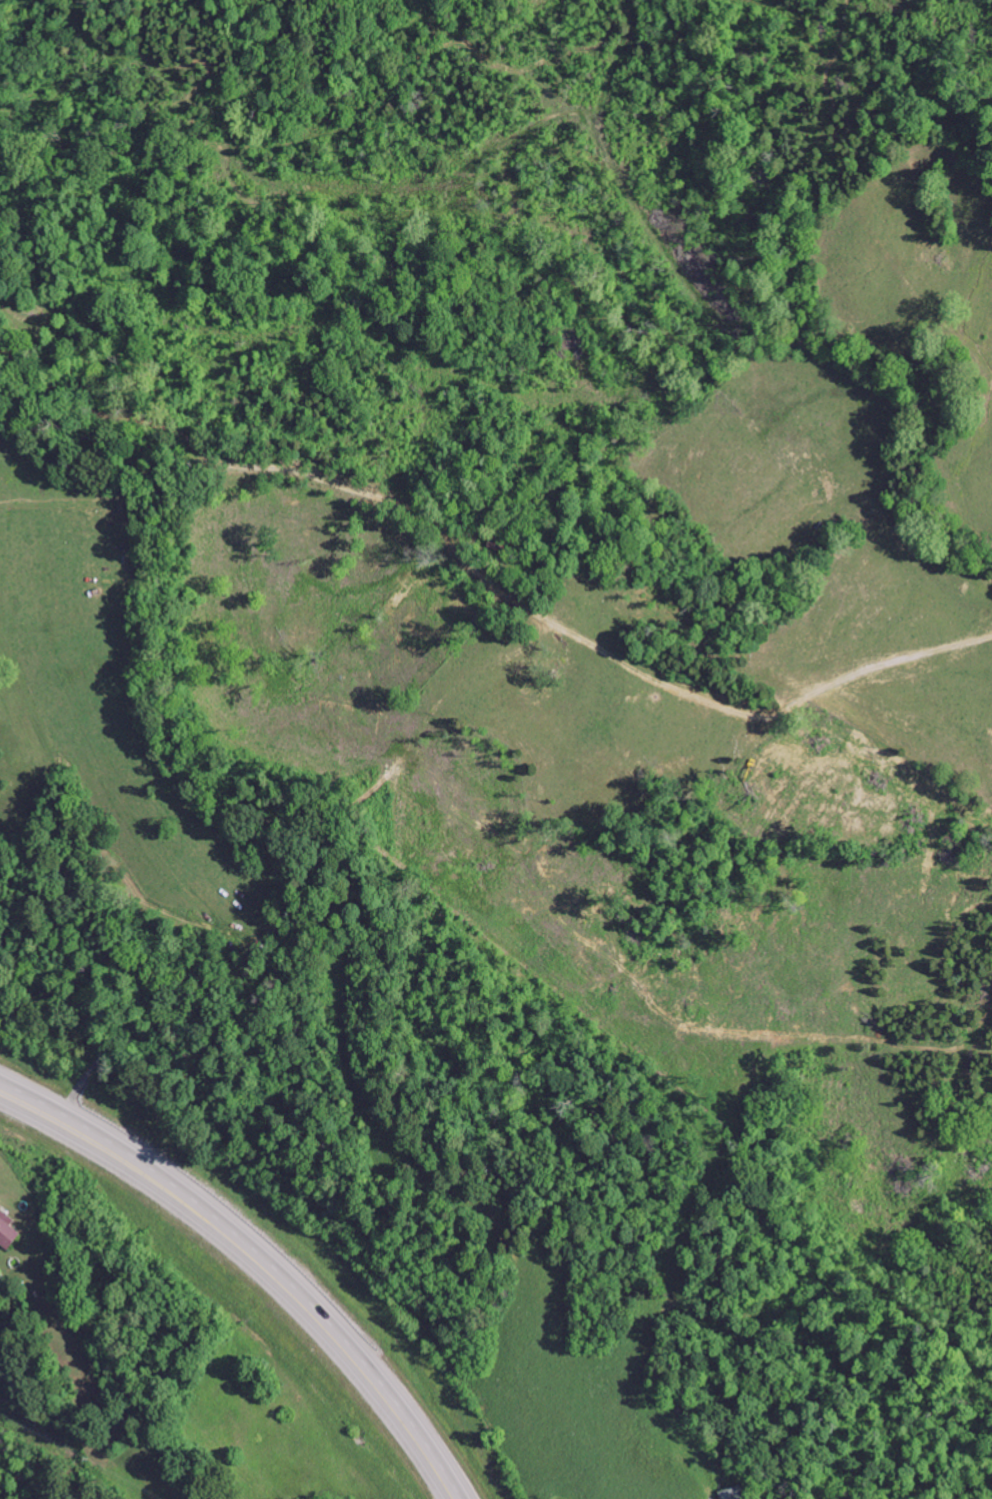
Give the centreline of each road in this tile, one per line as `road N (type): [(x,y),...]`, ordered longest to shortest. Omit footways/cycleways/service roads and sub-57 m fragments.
road 1 (trunk): [(452,1498),(355,1363),(242,1249),(113,1155),(0,1095)]
road 2 (residential): [(0,369),(63,418),(134,439),(225,424),(394,517)]

